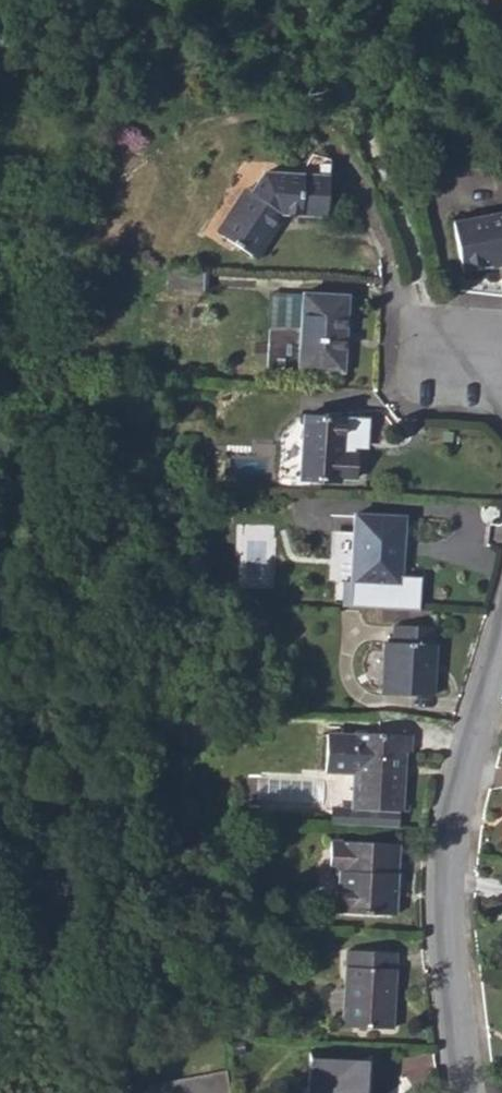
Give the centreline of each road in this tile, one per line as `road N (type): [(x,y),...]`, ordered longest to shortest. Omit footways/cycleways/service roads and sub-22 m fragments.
road 1 (residential): [(467,1092),(447,924),(448,854),(501,669)]

